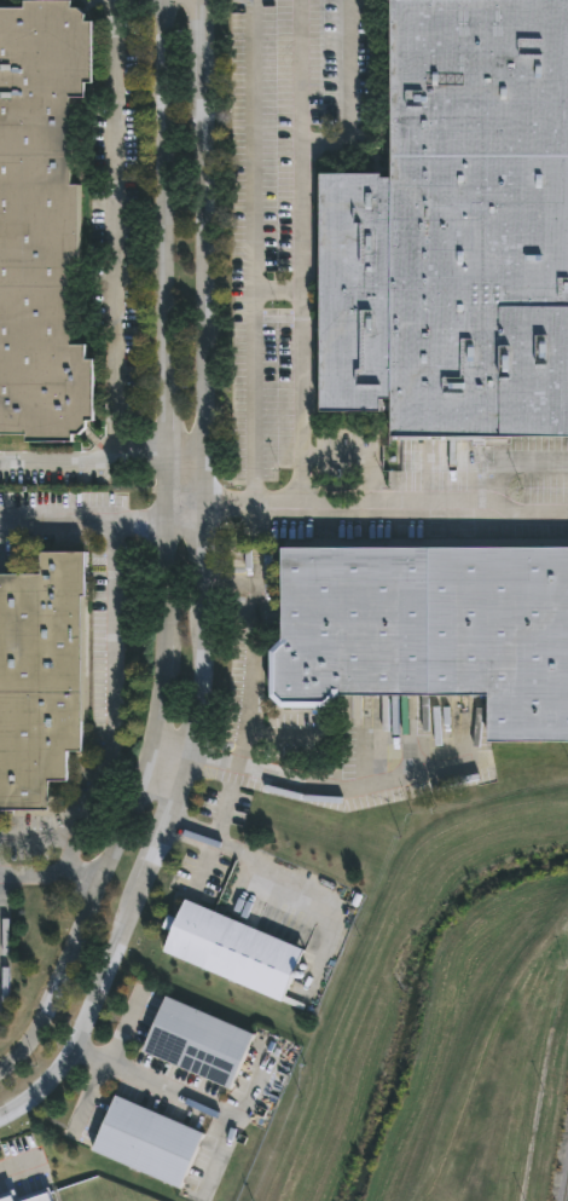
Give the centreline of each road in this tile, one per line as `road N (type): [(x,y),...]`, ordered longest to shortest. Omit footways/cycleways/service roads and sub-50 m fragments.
road 1 (residential): [(162,0),(170,660),(156,746),(64,966),(16,1058),(0,1070)]
road 2 (residential): [(210,502),(209,85)]
road 3 (residential): [(0,1119),(48,1091),(71,1061),(143,883)]
road 4 (residential): [(196,756),(210,604)]
road 5 (residential): [(143,883),(196,756)]

